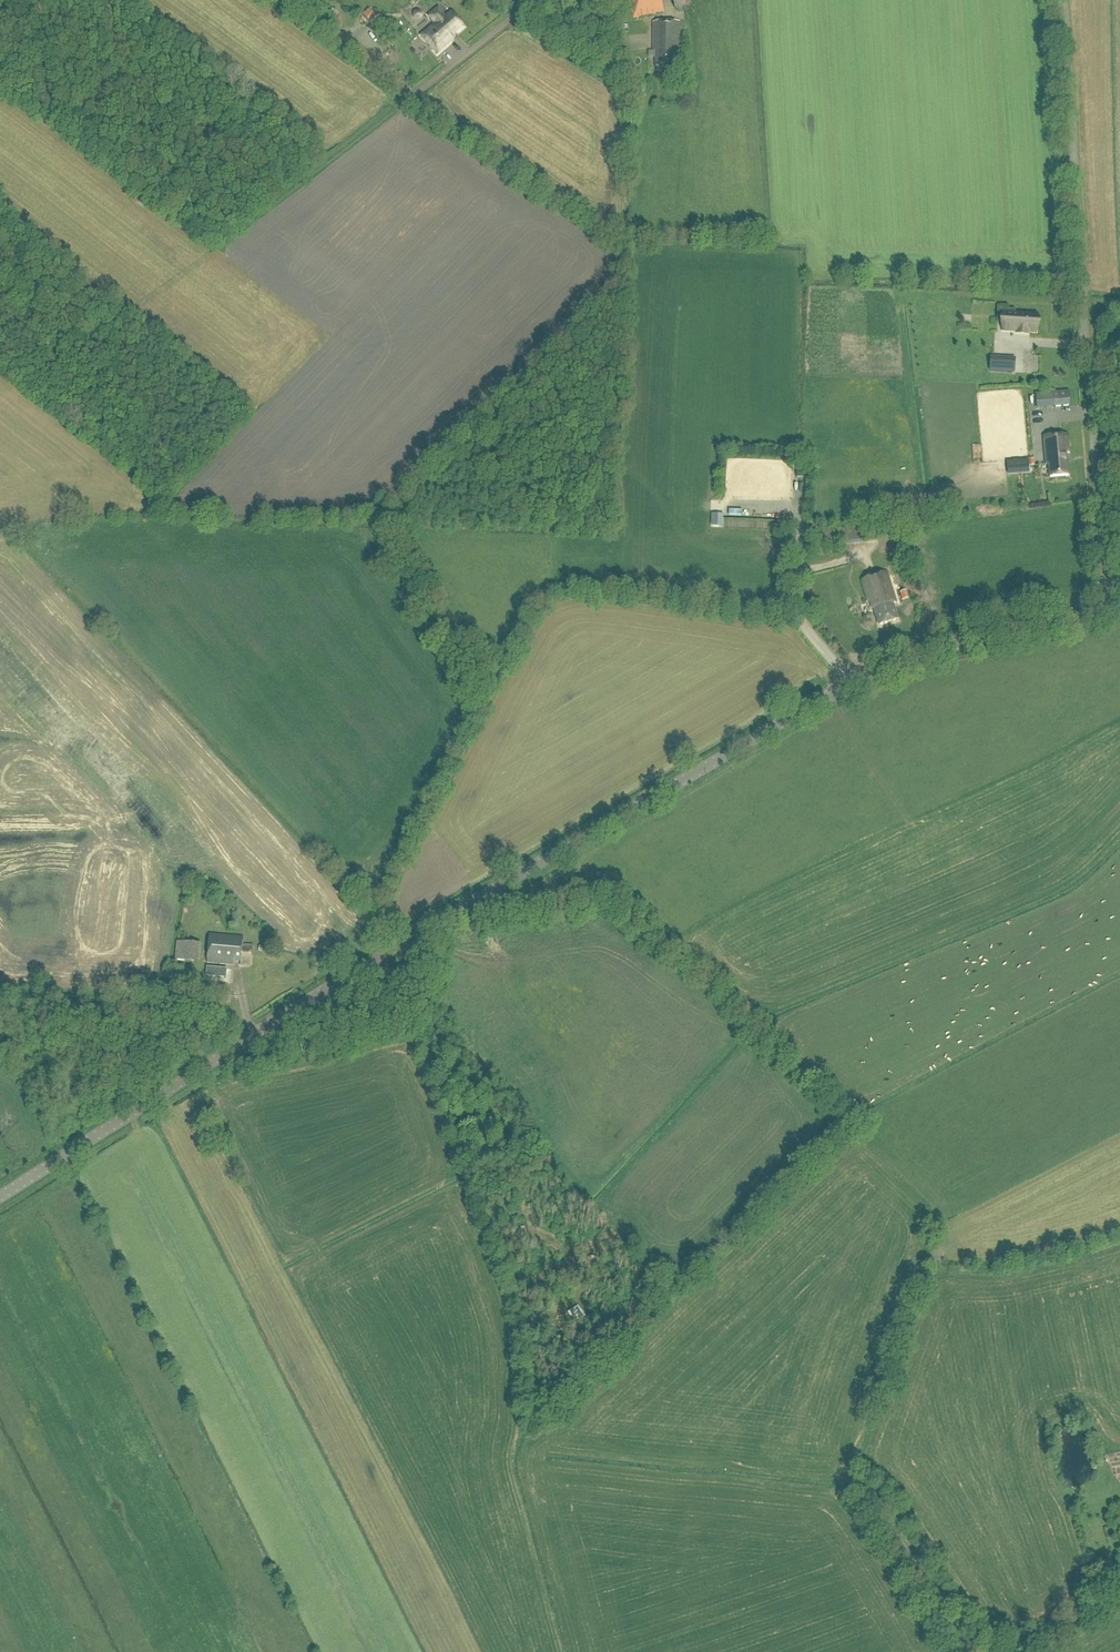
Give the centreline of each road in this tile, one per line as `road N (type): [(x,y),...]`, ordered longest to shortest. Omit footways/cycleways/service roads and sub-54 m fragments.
road 1 (tertiary): [(0,1199),(413,938),(817,704),(932,653),(1109,613)]
road 2 (unclassified): [(1063,0),(1109,613)]
road 3 (track): [(0,996),(246,1018)]
road 4 (track): [(411,95),(529,0)]

